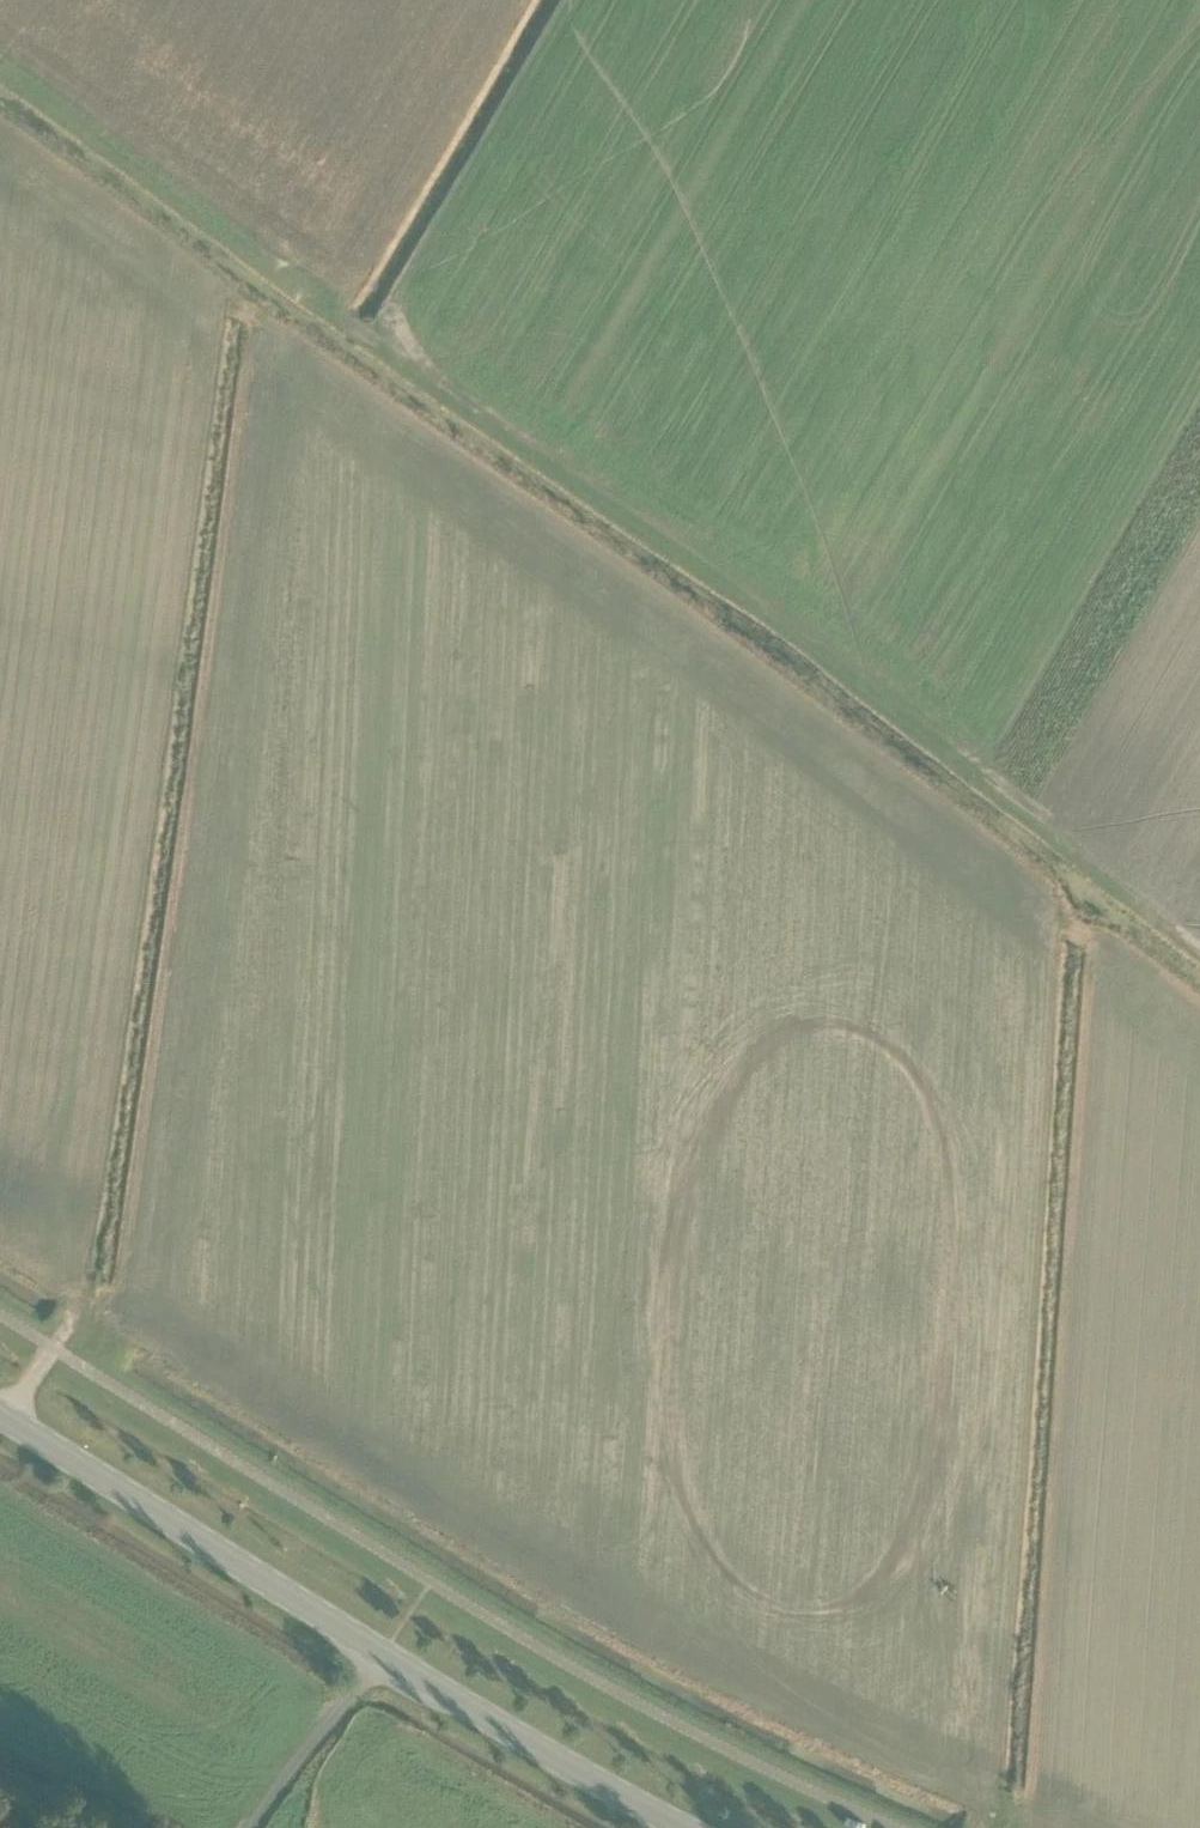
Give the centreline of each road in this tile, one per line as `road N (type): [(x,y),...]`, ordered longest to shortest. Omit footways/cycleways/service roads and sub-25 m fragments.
road 1 (primary): [(687,1827),(553,1756),(0,1415)]

